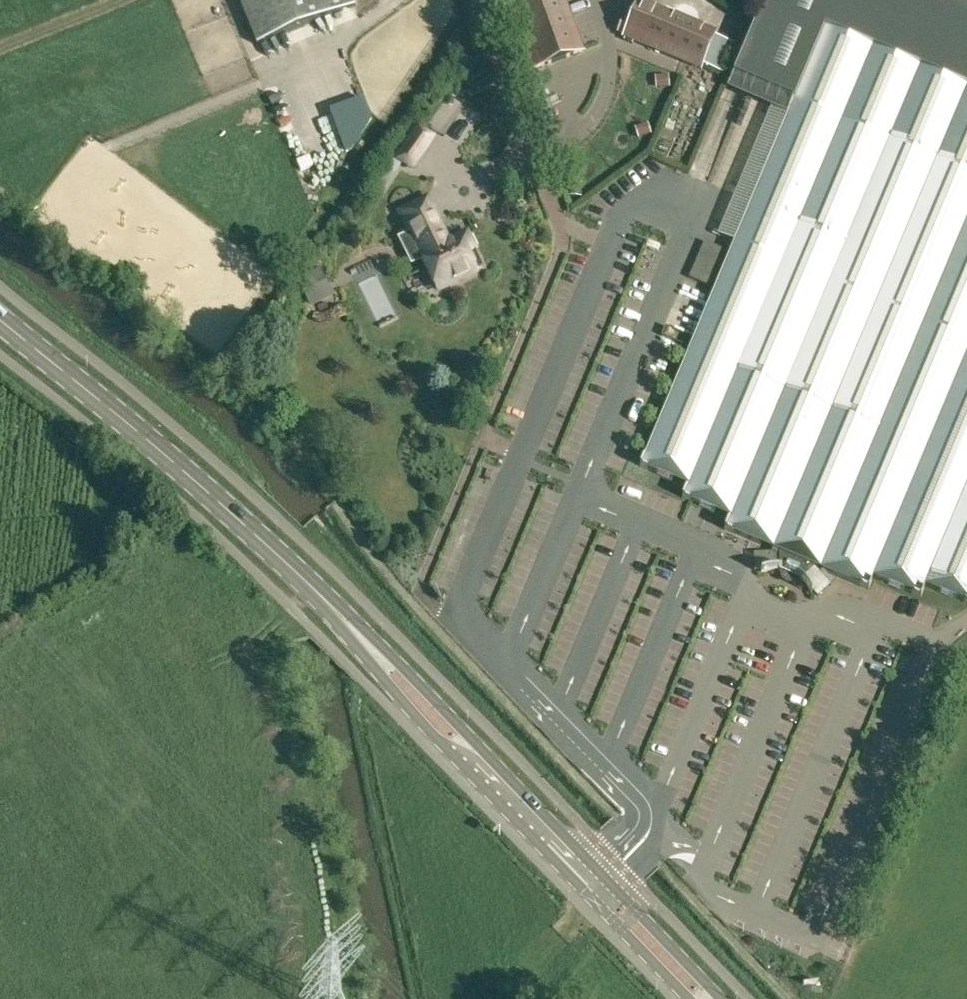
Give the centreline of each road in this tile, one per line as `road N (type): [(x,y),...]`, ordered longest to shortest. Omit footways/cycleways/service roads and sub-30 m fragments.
road 1 (secondary): [(706,998),(304,580),(0,319)]

